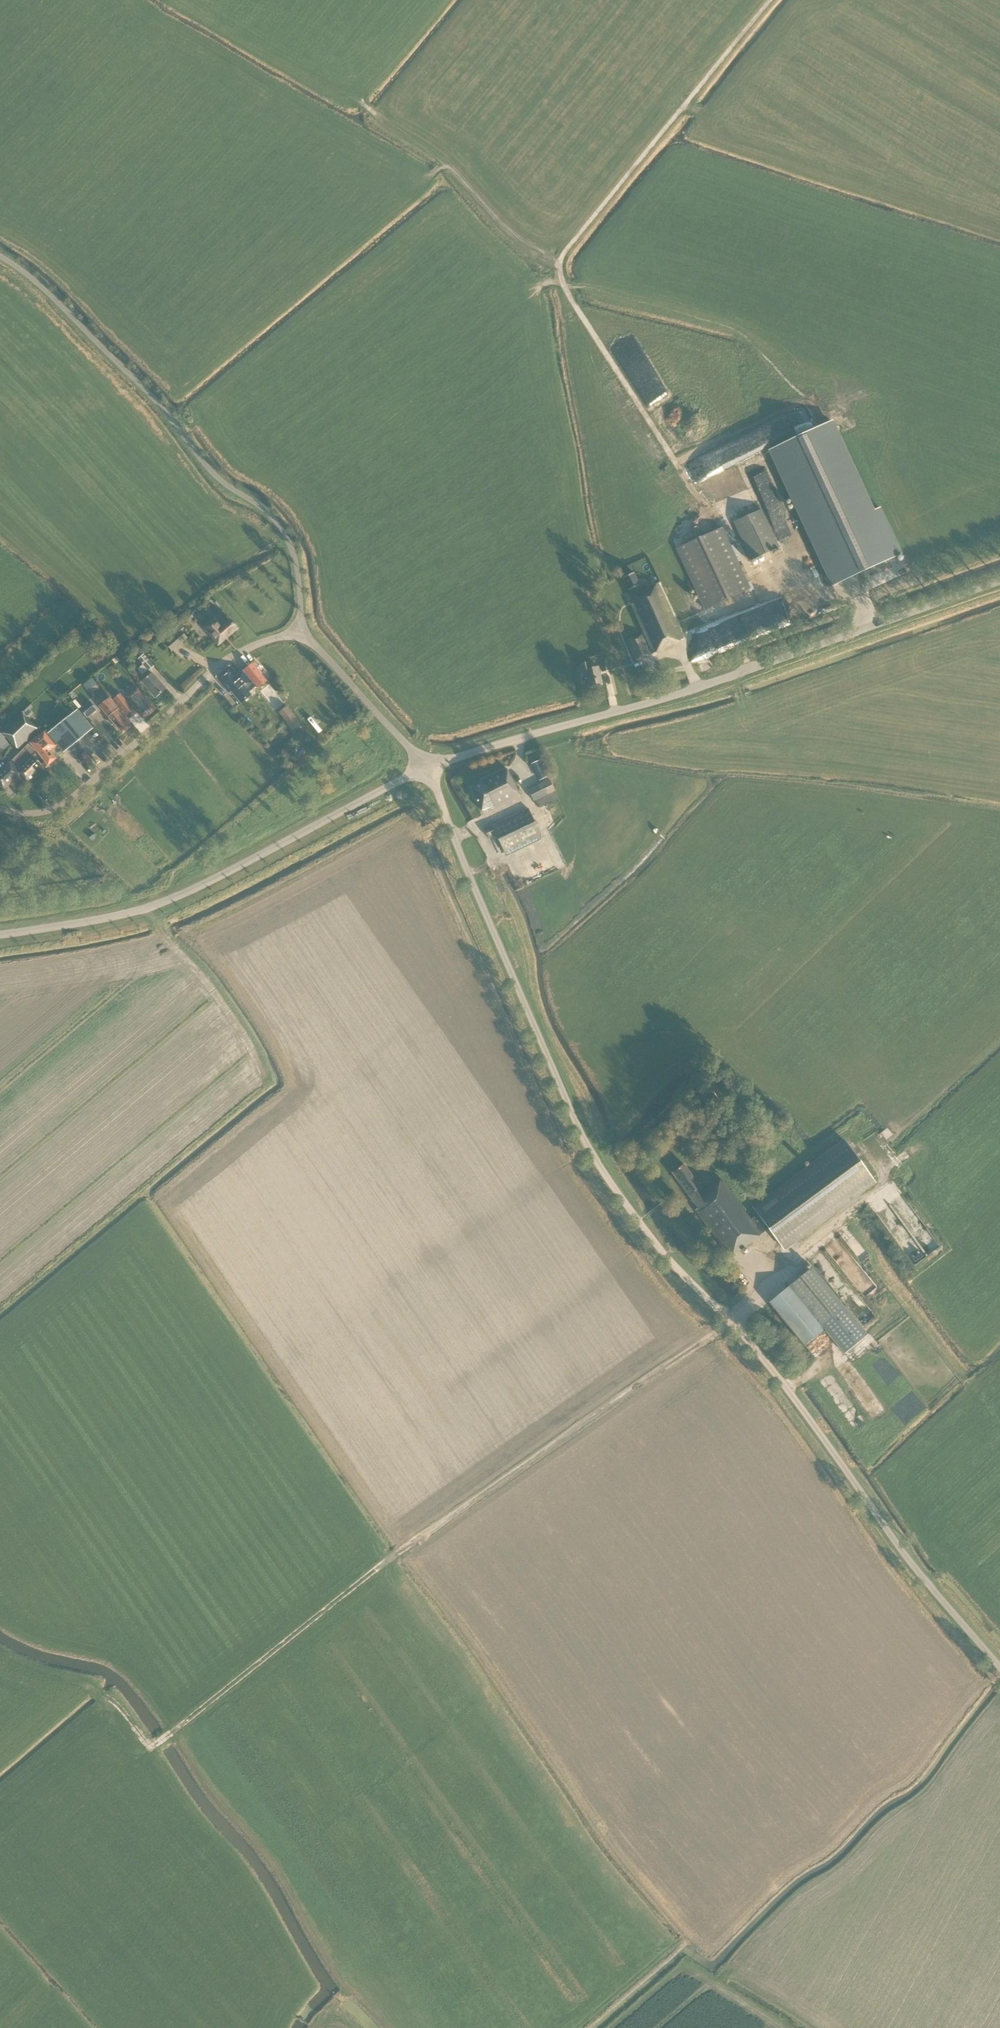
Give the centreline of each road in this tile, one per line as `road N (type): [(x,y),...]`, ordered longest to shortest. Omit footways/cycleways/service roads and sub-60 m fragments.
road 1 (unclassified): [(999,1667),(925,1578),(792,1395),(657,1244),(593,1156),(428,769)]
road 2 (track): [(732,1321),(384,1563),(174,1733),(150,1746),(115,1700),(88,1686)]
road 3 (unclassified): [(428,769),(672,696),(999,581)]
road 4 (unclassified): [(303,632),(296,560),(278,524),(217,478),(147,391),(0,256)]
road 5 (unclassified): [(0,934),(160,903),(428,769)]
road 6 (residential): [(0,808),(58,807),(232,655),(303,632)]
road 7 (unclassified): [(428,769),(303,632)]

